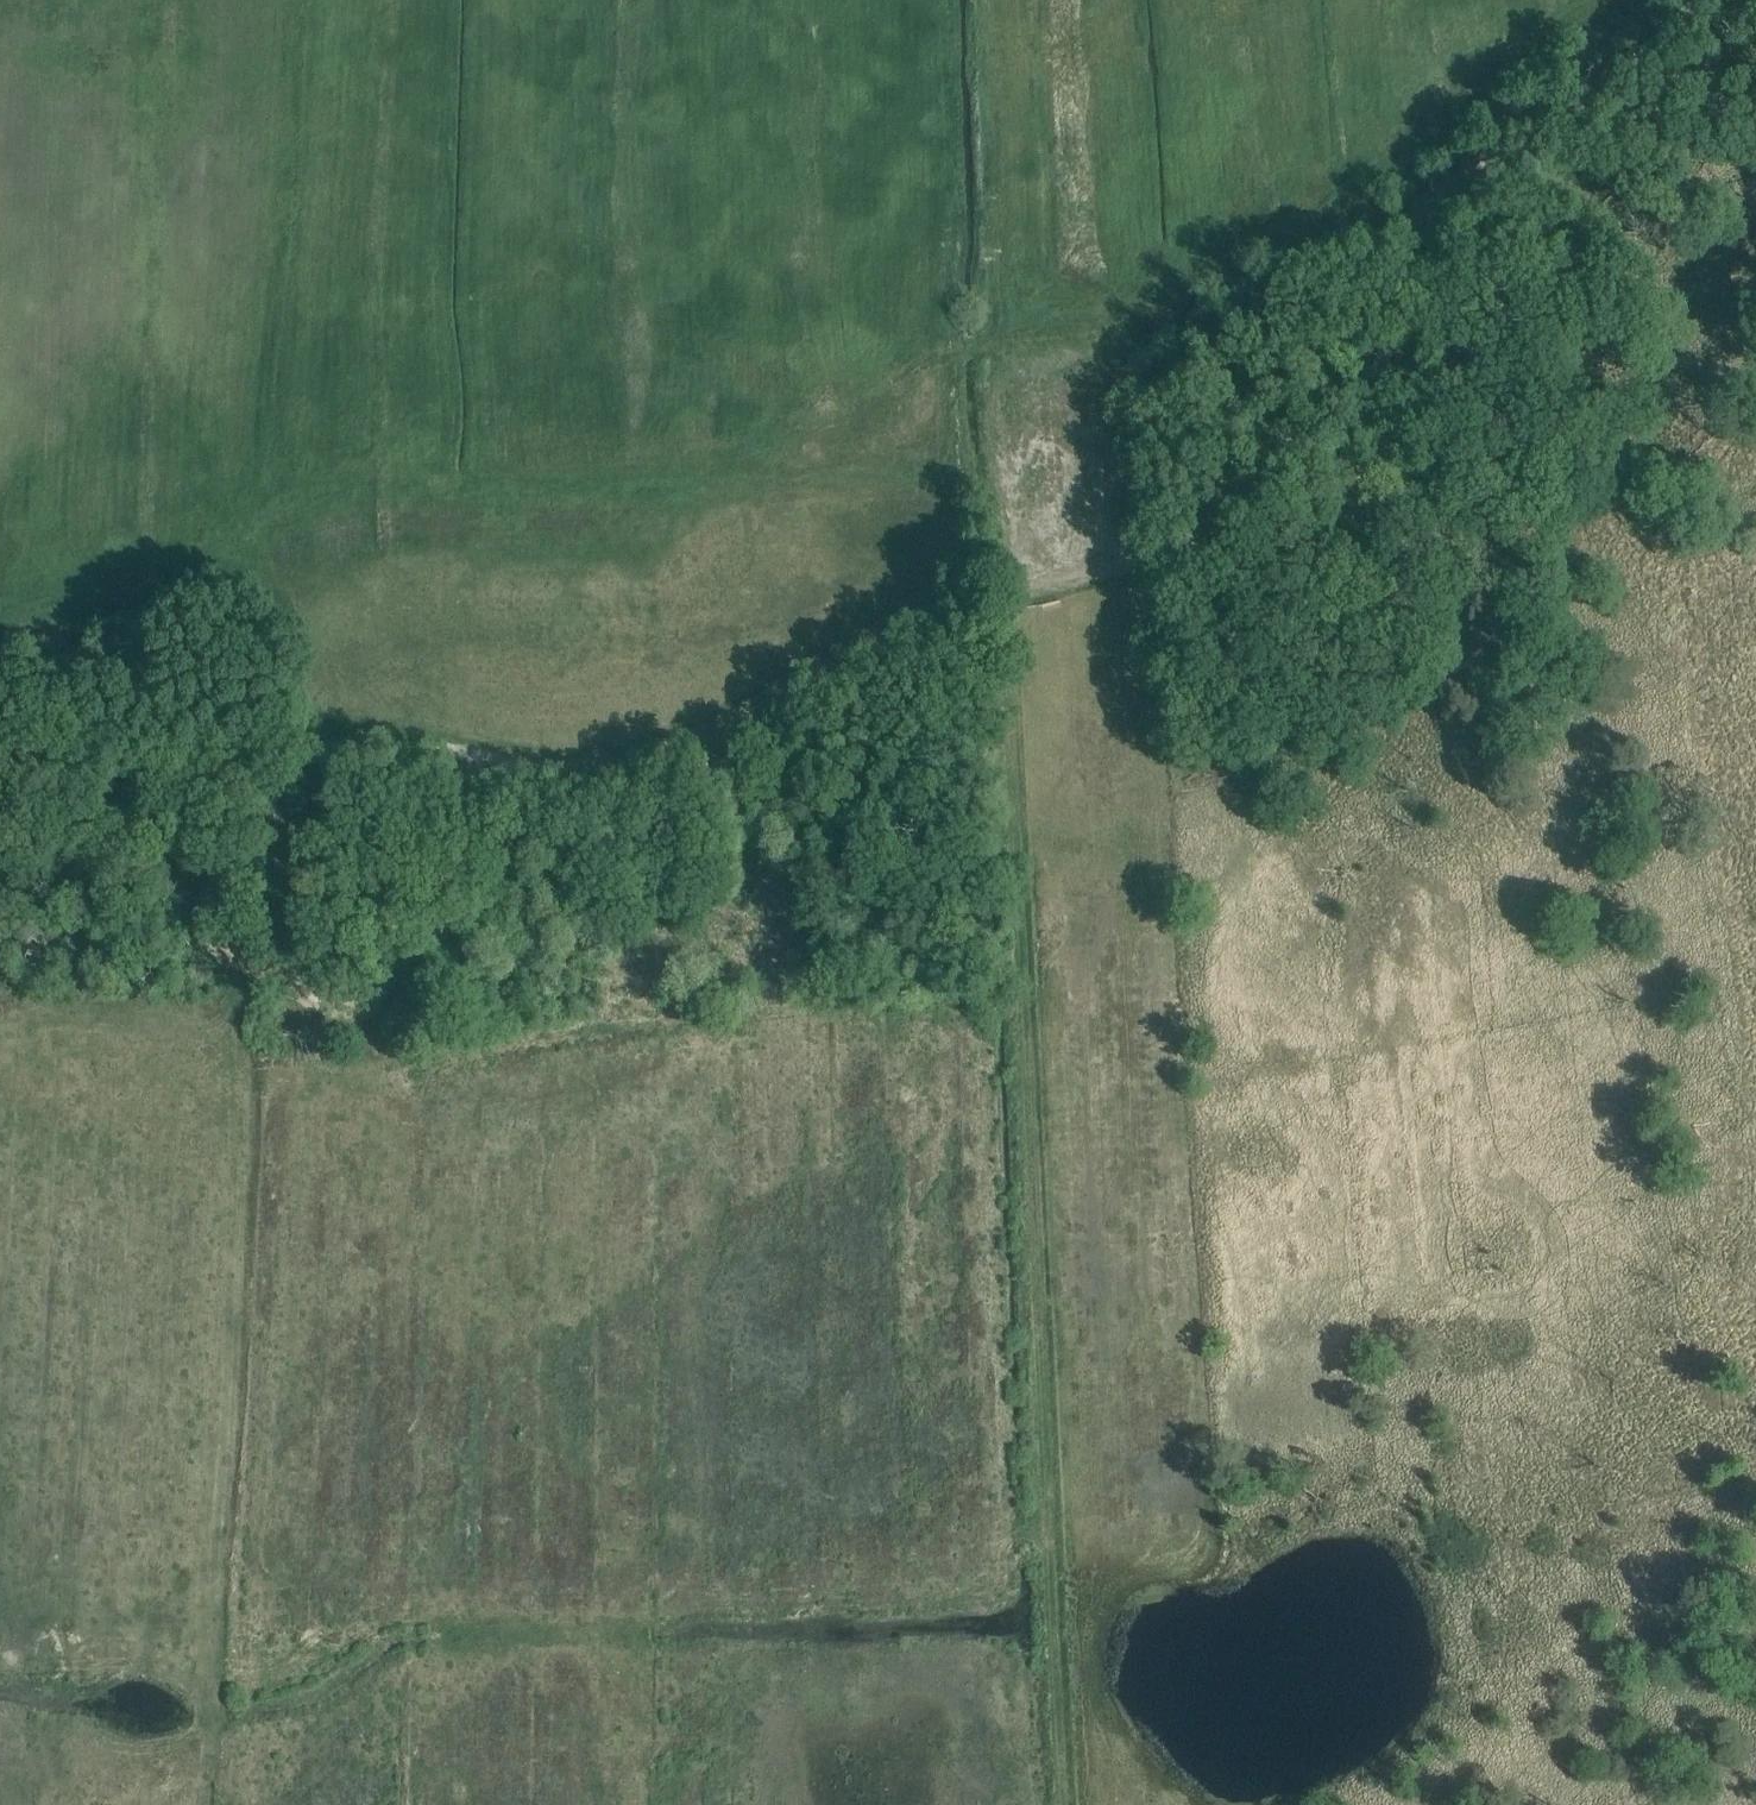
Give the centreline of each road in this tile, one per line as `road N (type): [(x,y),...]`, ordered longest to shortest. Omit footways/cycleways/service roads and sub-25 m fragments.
road 1 (track): [(1707,0),(1444,197),(1413,232),(1365,421),(1157,556),(907,623),(833,659),(754,716),(681,750),(587,772),(518,777),(434,749),(407,754),(392,774),(369,985),(357,1017),(345,1024),(320,998),(201,937),(133,883),(0,832)]

